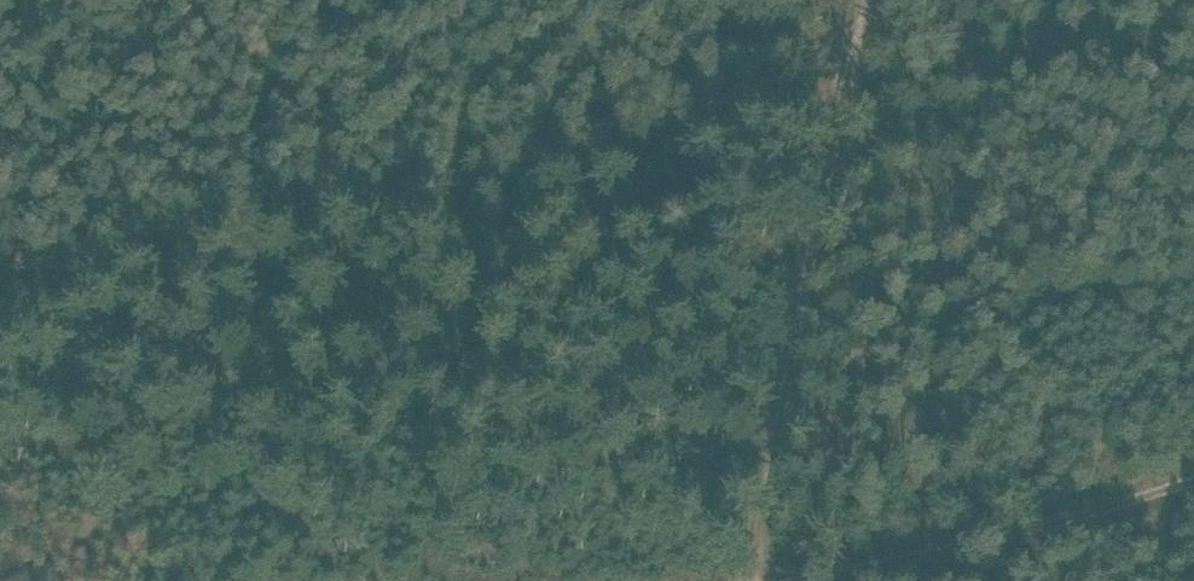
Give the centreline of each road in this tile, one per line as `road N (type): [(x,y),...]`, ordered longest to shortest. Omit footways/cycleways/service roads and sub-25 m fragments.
road 1 (track): [(748,580),(770,425),(863,0)]
road 2 (track): [(1193,481),(1026,535),(789,580)]

